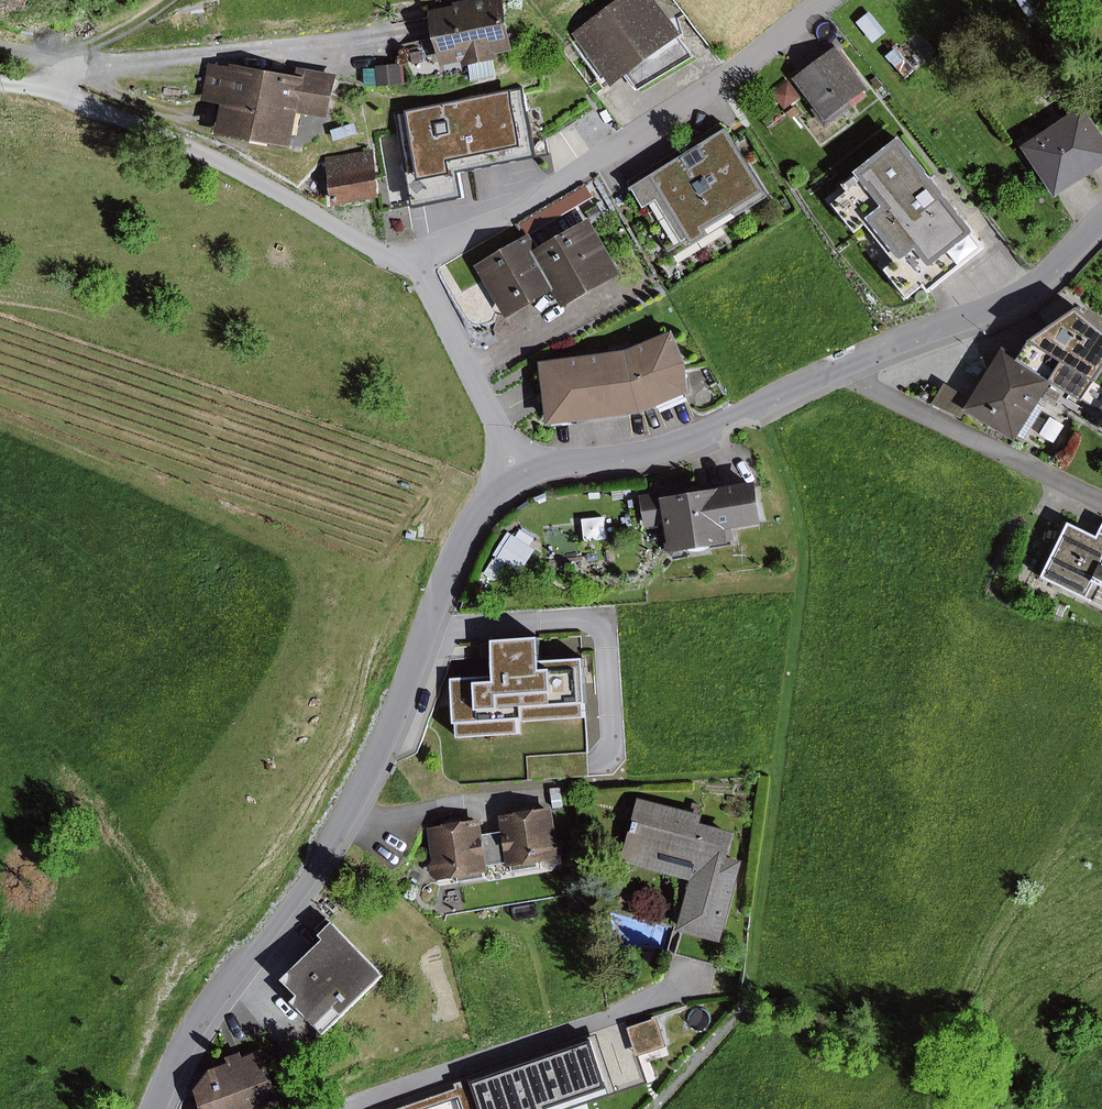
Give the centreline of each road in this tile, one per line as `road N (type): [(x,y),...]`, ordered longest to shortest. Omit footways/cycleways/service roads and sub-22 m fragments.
road 1 (residential): [(154,1108),(198,1018),(306,885),(379,751),(471,523),(523,470)]
road 2 (residential): [(523,470),(668,453),(755,404),(1027,294),(1101,219)]
road 3 (residential): [(826,0),(751,66),(518,213),(416,262)]
road 4 (residential): [(0,76),(130,115),(262,173),(416,262)]
road 5 (residential): [(416,262),(523,470)]
road 6 (track): [(70,74),(167,0)]

